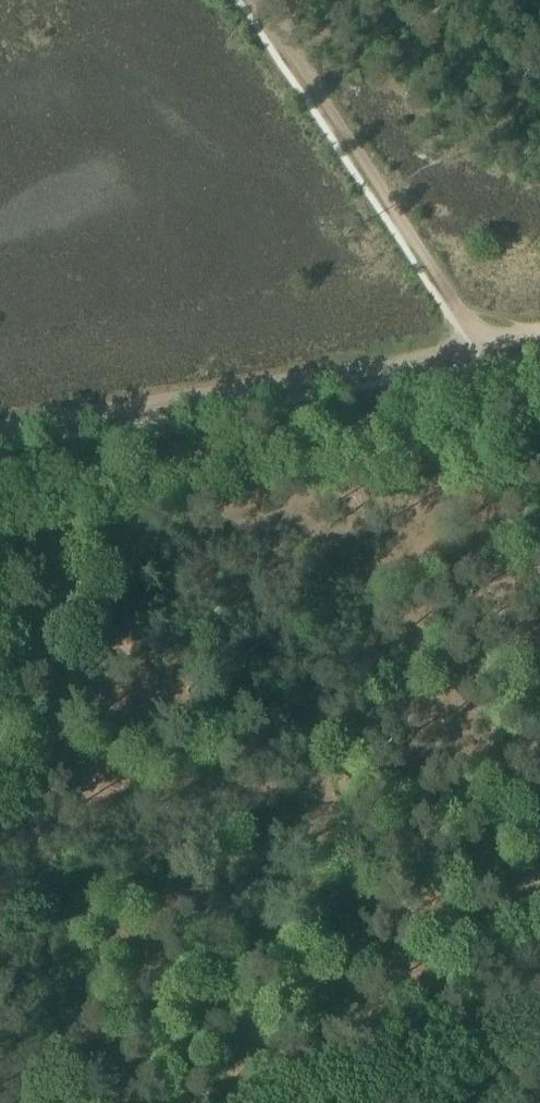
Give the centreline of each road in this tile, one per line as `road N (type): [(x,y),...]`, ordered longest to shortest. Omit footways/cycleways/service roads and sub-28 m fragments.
road 1 (track): [(0,519),(539,411)]
road 2 (track): [(0,432),(422,360),(482,340)]
road 3 (track): [(249,0),(482,340)]

